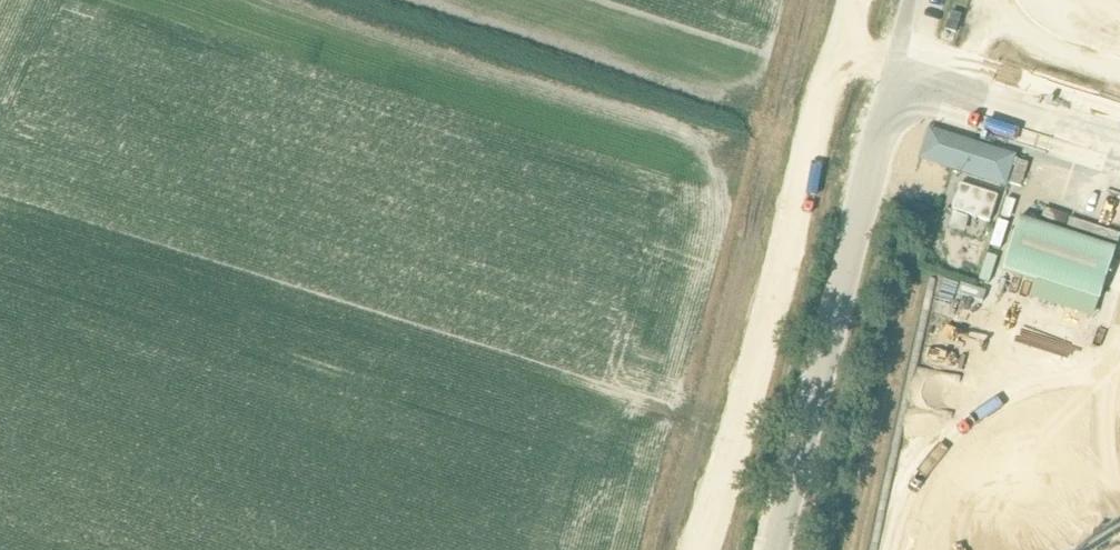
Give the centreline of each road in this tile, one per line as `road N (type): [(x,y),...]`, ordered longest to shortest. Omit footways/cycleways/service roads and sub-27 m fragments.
road 1 (track): [(855,0),(703,549)]
road 2 (unclassified): [(761,549),(906,0)]

